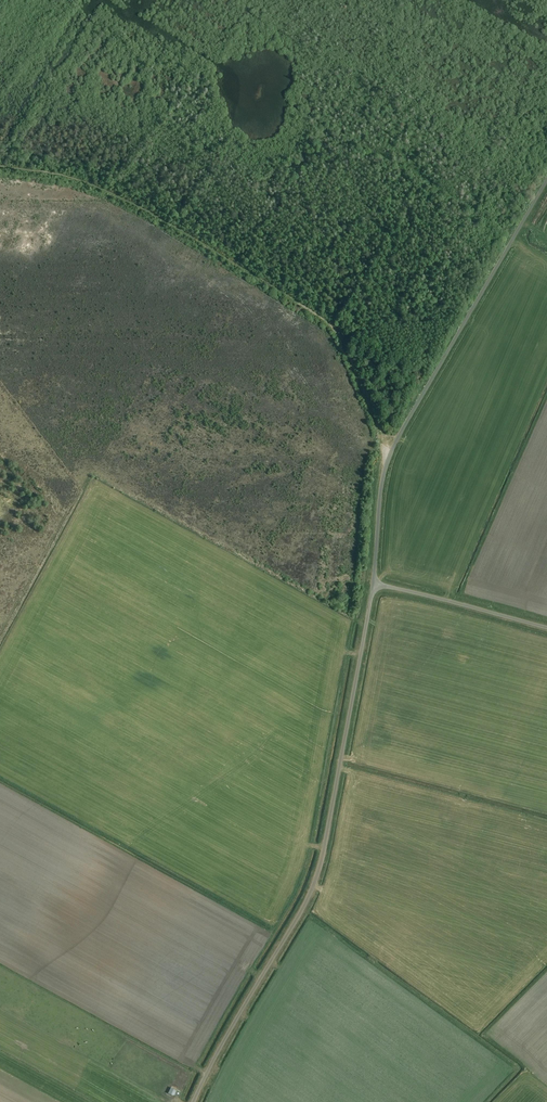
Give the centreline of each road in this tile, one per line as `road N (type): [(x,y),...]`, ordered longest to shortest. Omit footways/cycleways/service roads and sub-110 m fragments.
road 1 (unclassified): [(193,1101),(317,877),(373,585)]
road 2 (track): [(0,167),(106,190),(329,323),(391,453)]
road 3 (unclassified): [(373,585),(391,453),(546,180)]
road 4 (unclassified): [(546,626),(373,585)]

